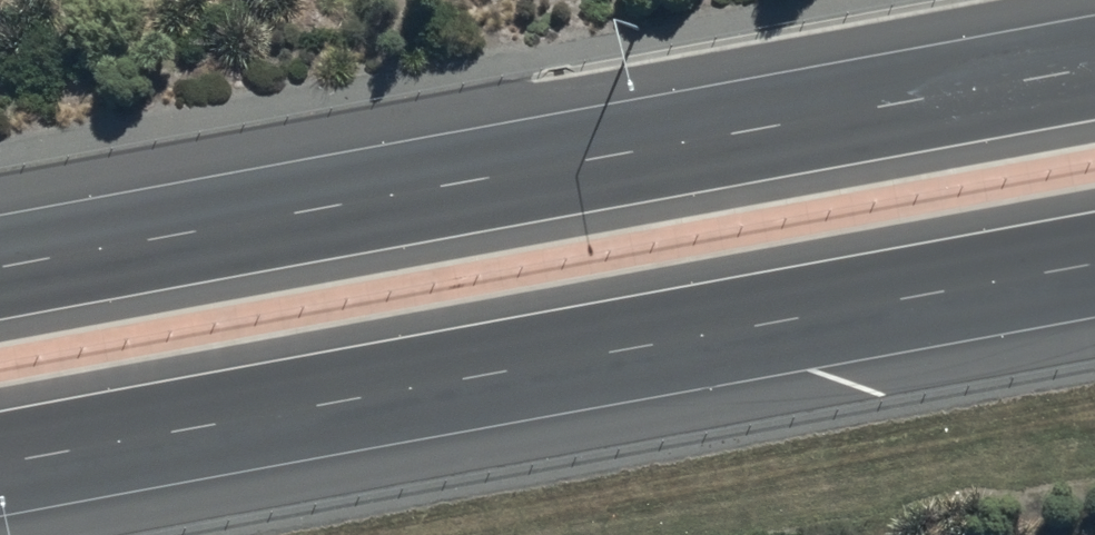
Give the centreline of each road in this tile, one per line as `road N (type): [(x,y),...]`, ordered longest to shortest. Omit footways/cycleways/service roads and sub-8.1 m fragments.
road 1 (motorway): [(1094,264),(0,461)]
road 2 (motorway): [(0,262),(1094,66)]

